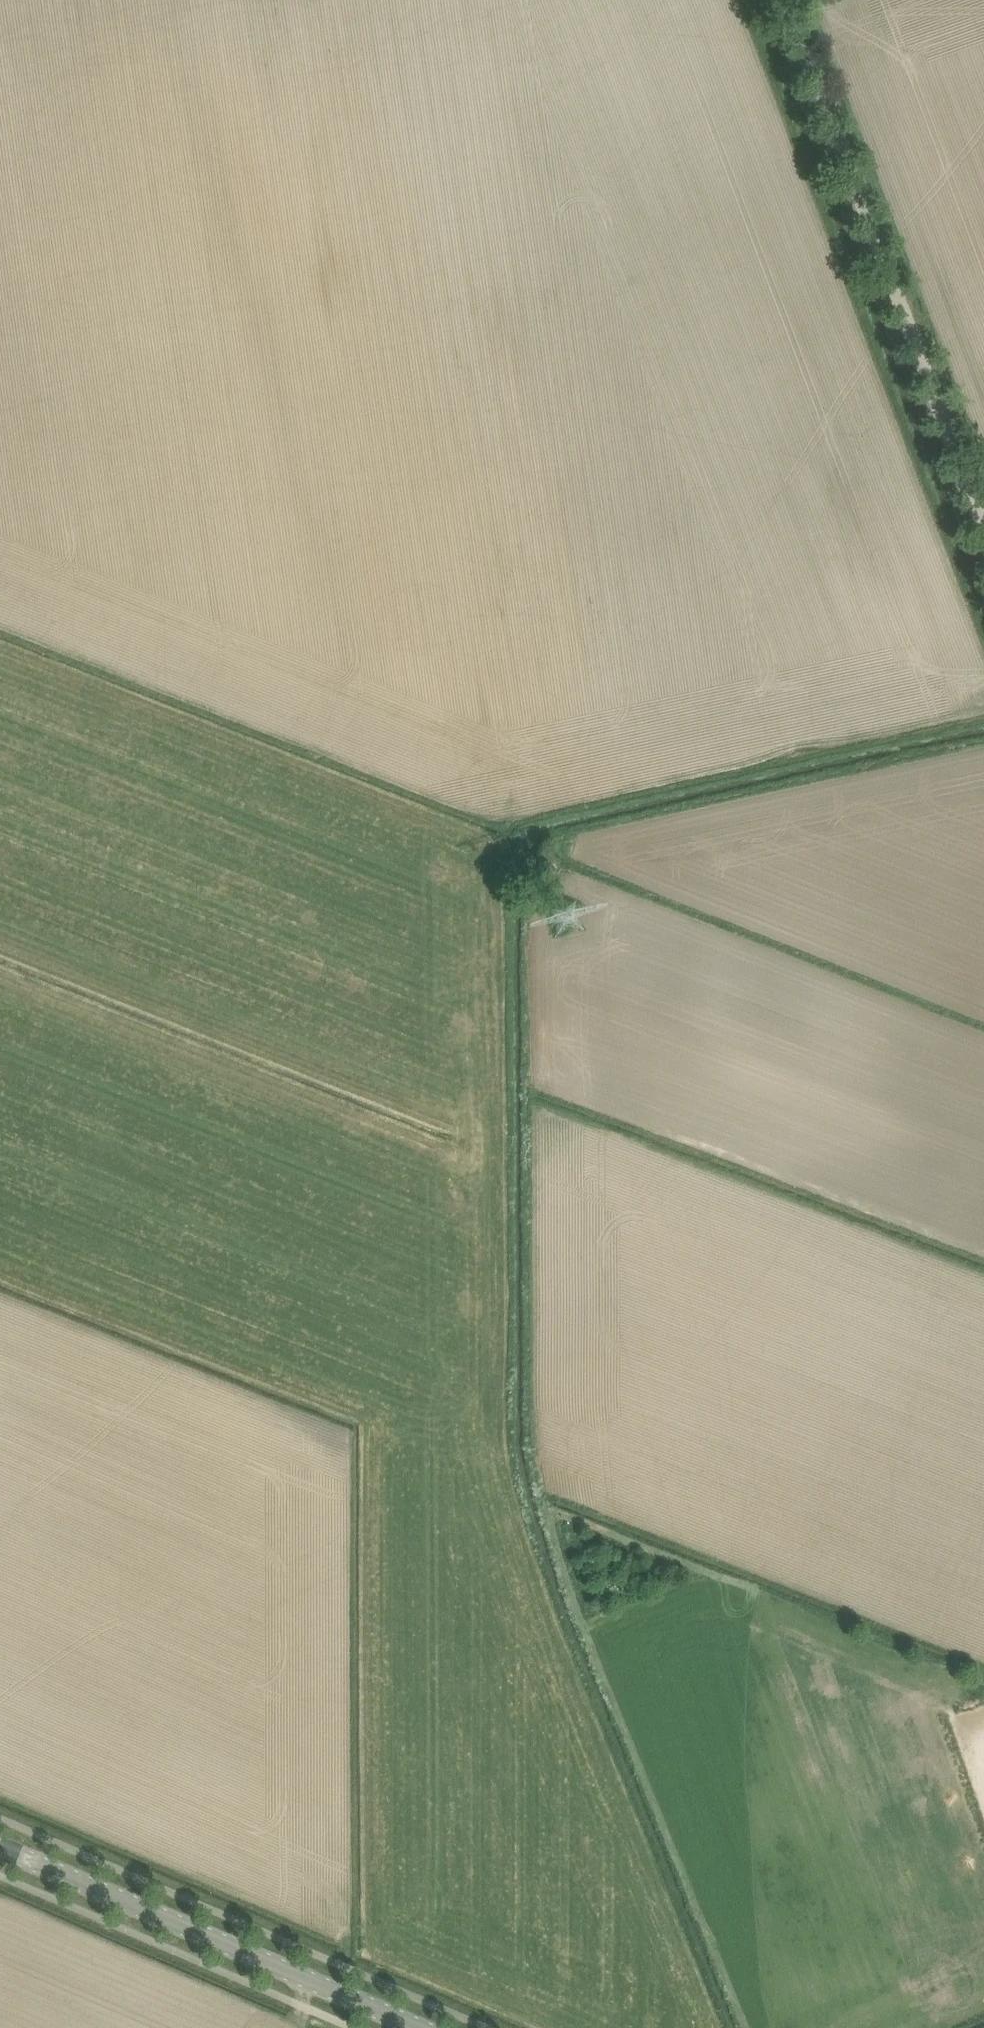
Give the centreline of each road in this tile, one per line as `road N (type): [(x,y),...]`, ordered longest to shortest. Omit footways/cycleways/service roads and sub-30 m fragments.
road 1 (unclassified): [(983,537),(784,0)]
road 2 (tertiary): [(423,2027),(0,1848)]

